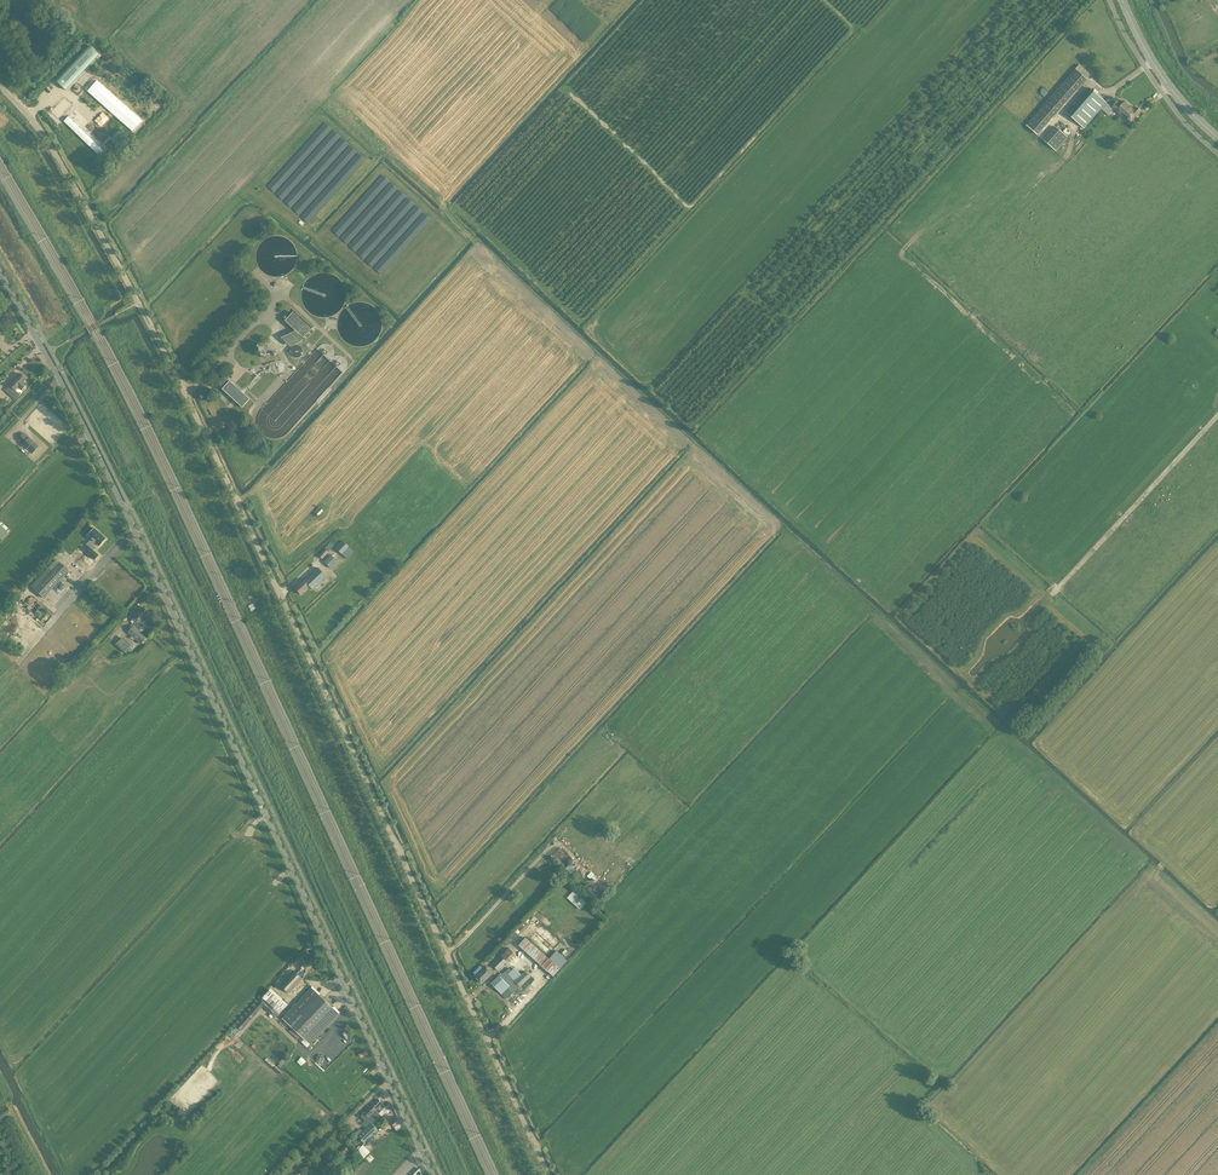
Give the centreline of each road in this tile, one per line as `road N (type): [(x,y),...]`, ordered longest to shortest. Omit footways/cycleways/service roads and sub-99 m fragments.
road 1 (unclassified): [(547,1174),(187,396),(57,159),(0,87)]
road 2 (unclassified): [(434,1174),(98,453),(0,272)]
road 3 (secondary): [(1217,138),(1166,83),(1123,0)]

